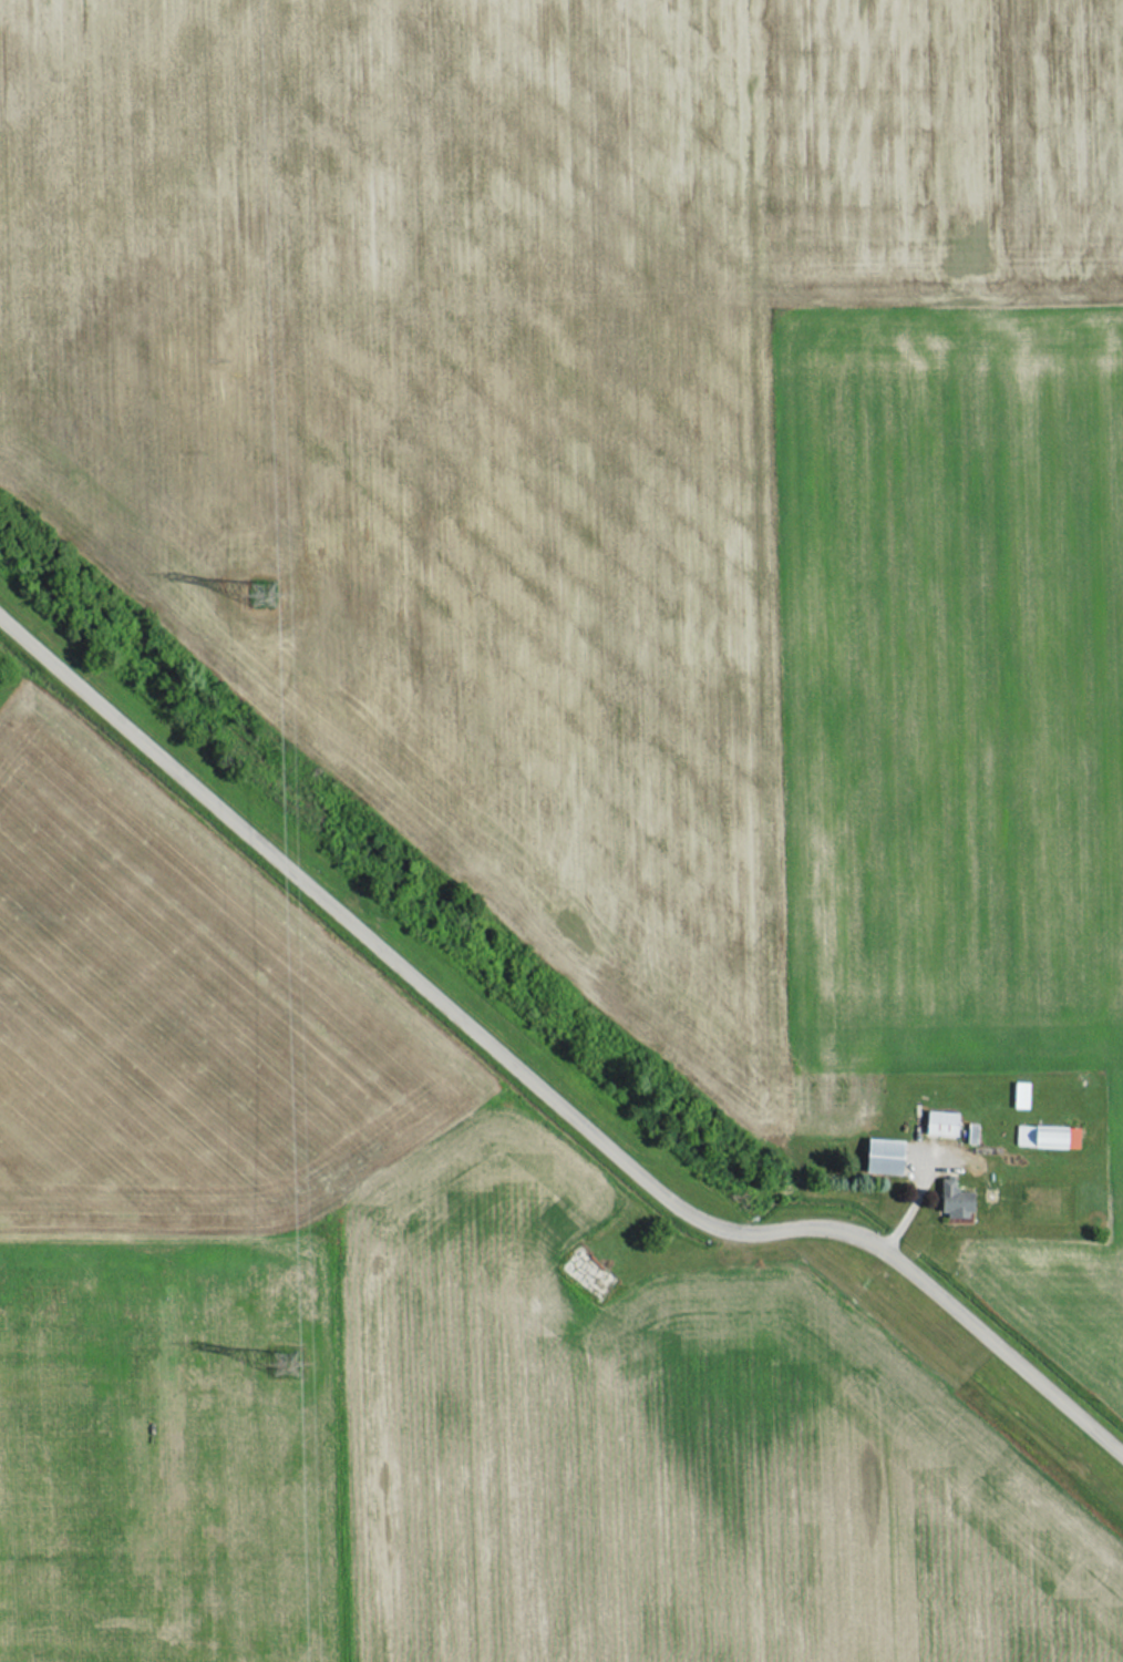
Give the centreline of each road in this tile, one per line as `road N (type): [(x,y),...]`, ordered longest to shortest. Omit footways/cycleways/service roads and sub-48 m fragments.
road 1 (residential): [(1122,1453),(887,1246),(822,1225),(721,1225),(672,1202),(0,612)]

